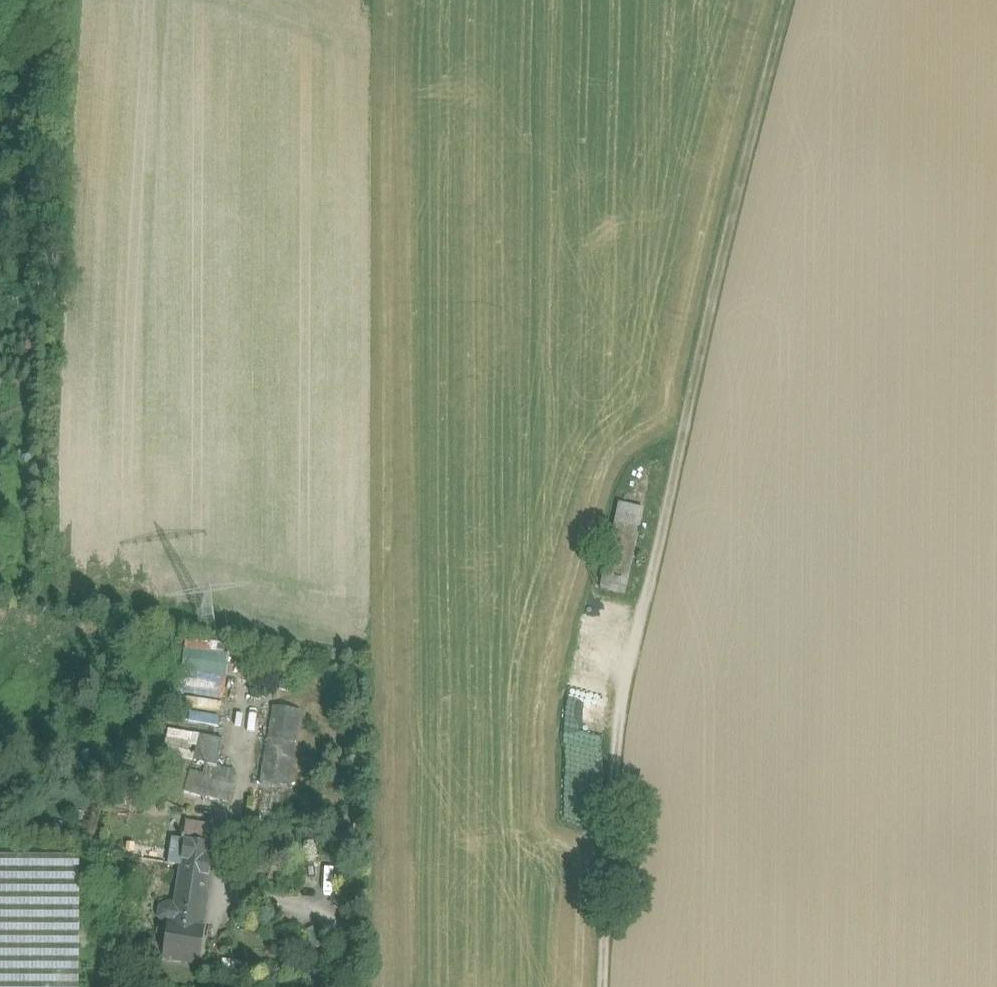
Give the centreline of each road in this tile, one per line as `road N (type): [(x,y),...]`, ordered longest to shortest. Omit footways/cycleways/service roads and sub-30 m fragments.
road 1 (track): [(603,986),(614,736),(794,0)]

